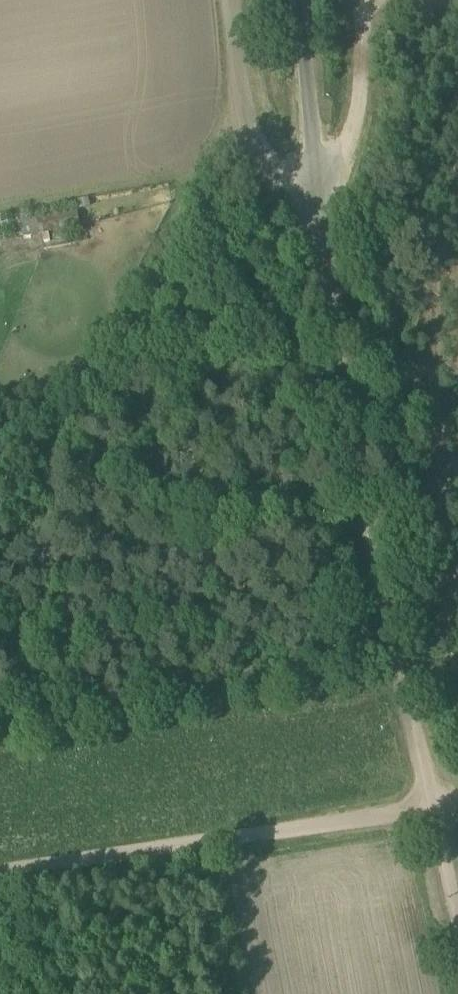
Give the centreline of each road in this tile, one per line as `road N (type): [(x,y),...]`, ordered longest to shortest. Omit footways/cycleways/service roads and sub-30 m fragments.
road 1 (track): [(316,187),(434,810)]
road 2 (track): [(434,810),(0,883)]
road 3 (track): [(228,0),(239,128),(287,180),(316,187)]
road 4 (unclassified): [(298,0),(316,187)]
road 5 (track): [(434,810),(457,927)]

